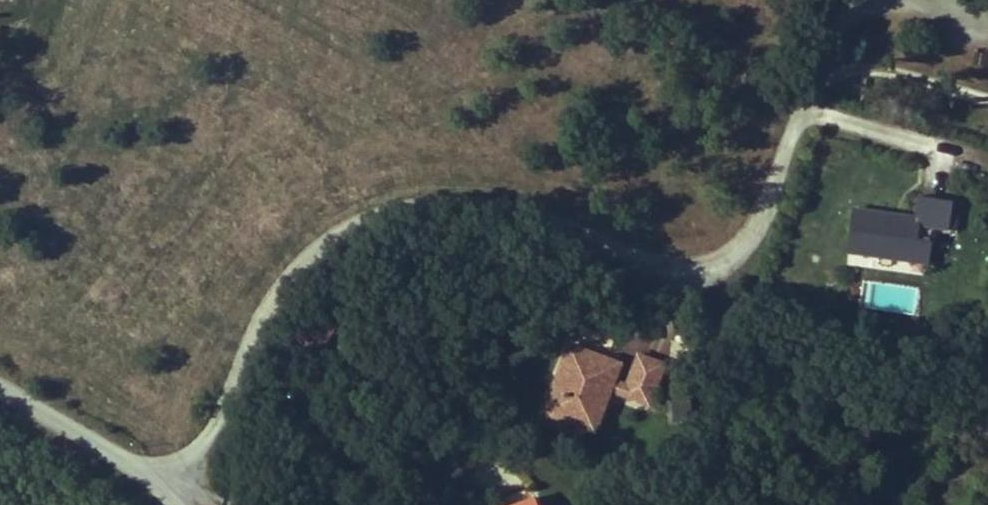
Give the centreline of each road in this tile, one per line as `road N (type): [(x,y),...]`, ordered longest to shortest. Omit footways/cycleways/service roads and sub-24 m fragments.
road 1 (unclassified): [(154,482),(181,481),(278,292),(325,235),(443,187),(534,203),(716,268)]
road 2 (unclassified): [(0,389),(154,482)]

